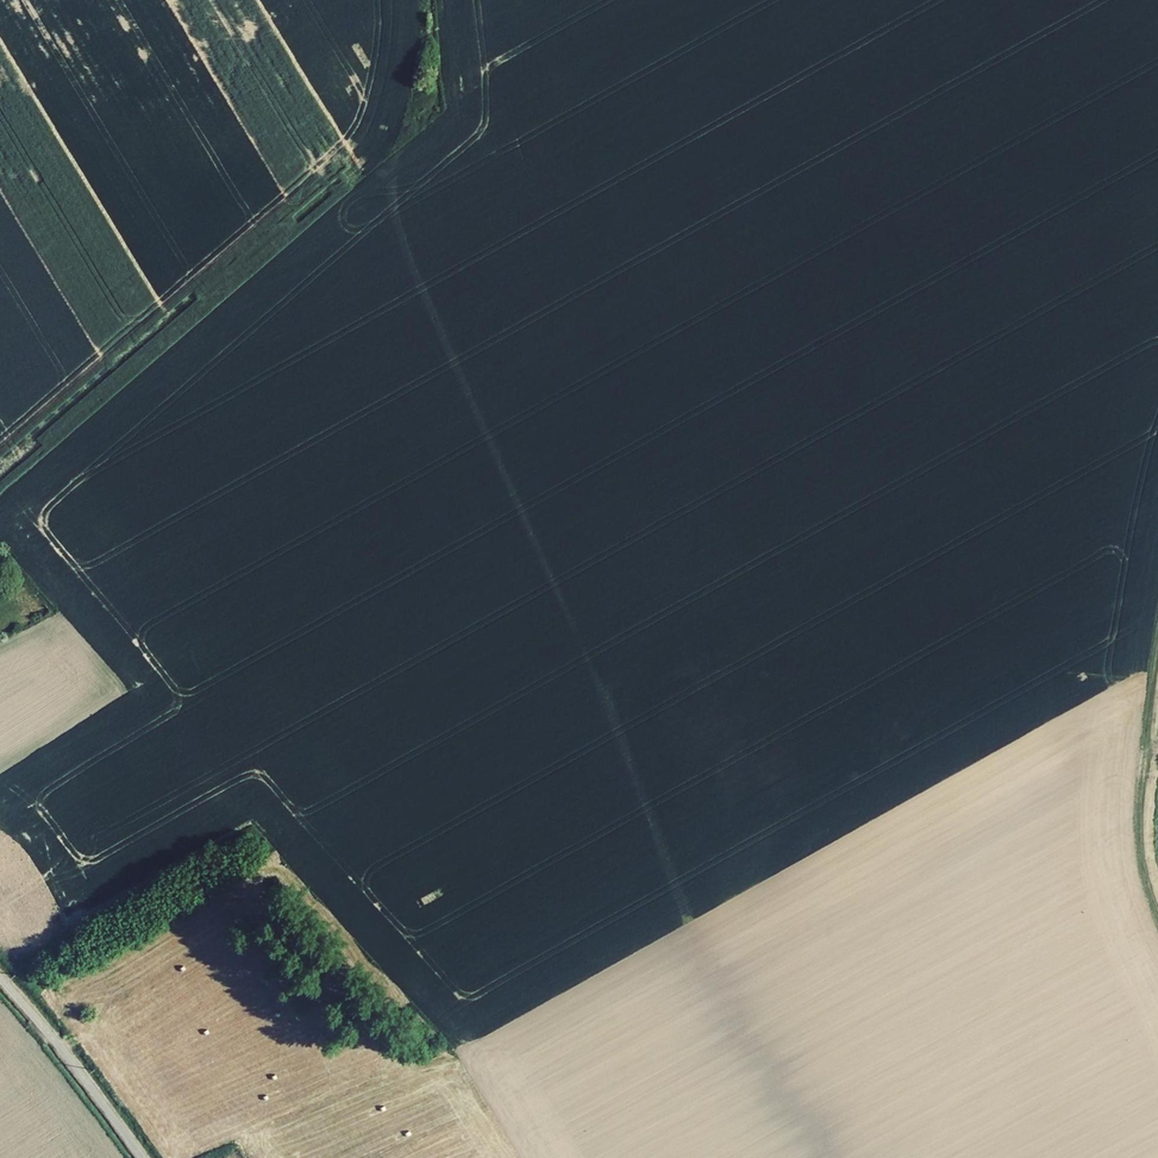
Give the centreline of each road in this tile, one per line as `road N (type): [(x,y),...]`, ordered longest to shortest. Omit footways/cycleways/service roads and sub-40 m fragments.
road 1 (unclassified): [(0,979),(143,1157)]
road 2 (track): [(1157,710),(1146,830),(1157,895)]

